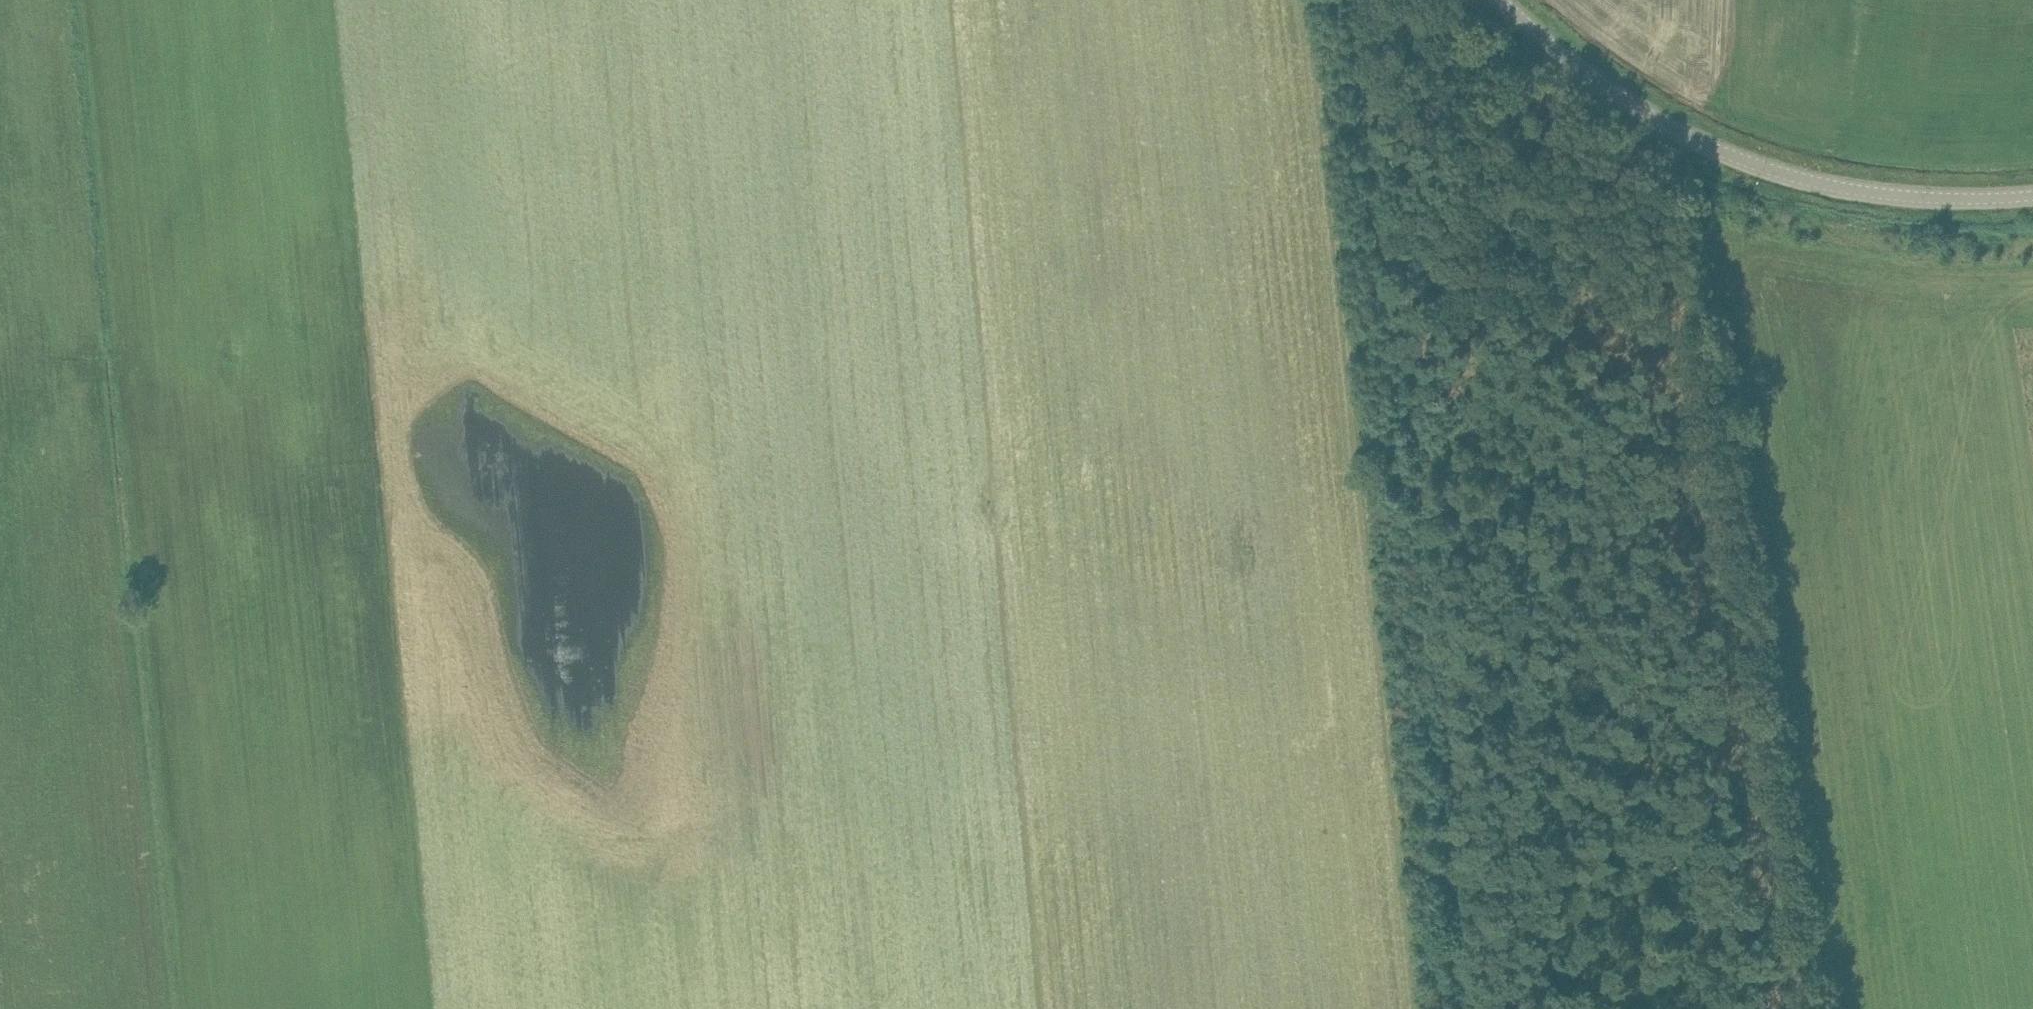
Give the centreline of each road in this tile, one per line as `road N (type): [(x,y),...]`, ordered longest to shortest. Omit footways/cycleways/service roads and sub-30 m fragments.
road 1 (tertiary): [(1503,0),(1594,78),(1709,147),(1858,191),(2032,195)]

